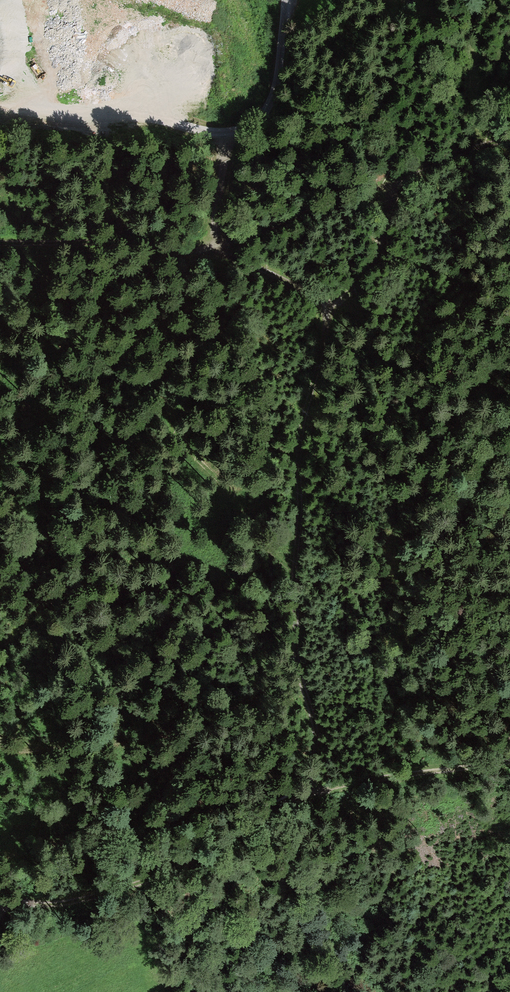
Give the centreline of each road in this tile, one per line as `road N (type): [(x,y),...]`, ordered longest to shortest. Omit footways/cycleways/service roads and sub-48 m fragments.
road 1 (track): [(329,788),(303,684),(297,555),(303,426),(328,311),(378,241),(407,176)]
road 2 (track): [(0,899),(67,903),(165,876),(288,799),(345,784),(509,761)]
road 3 (track): [(0,240),(234,250),(509,140)]
road 4 (track): [(509,379),(450,372),(328,311),(234,250)]

